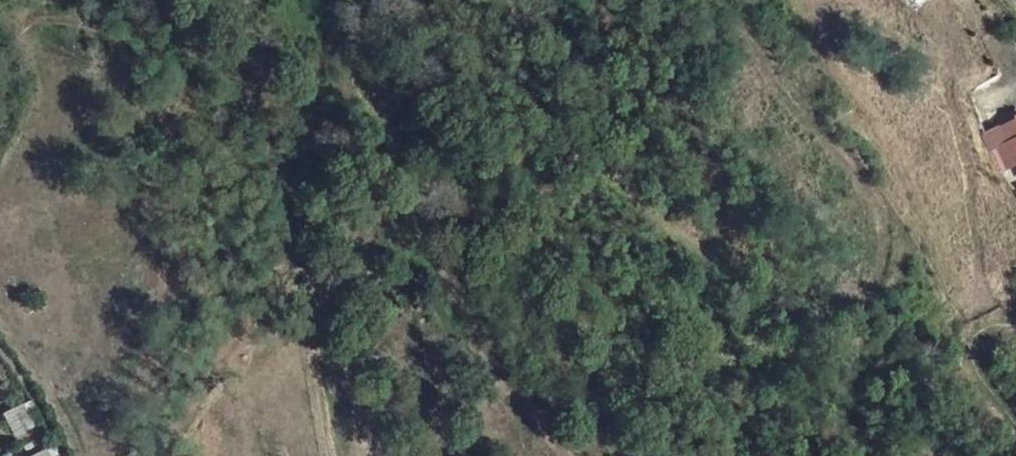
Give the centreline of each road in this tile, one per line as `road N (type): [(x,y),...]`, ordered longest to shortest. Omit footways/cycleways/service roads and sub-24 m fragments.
road 1 (track): [(1015,446),(968,378),(992,345),(1015,354)]

